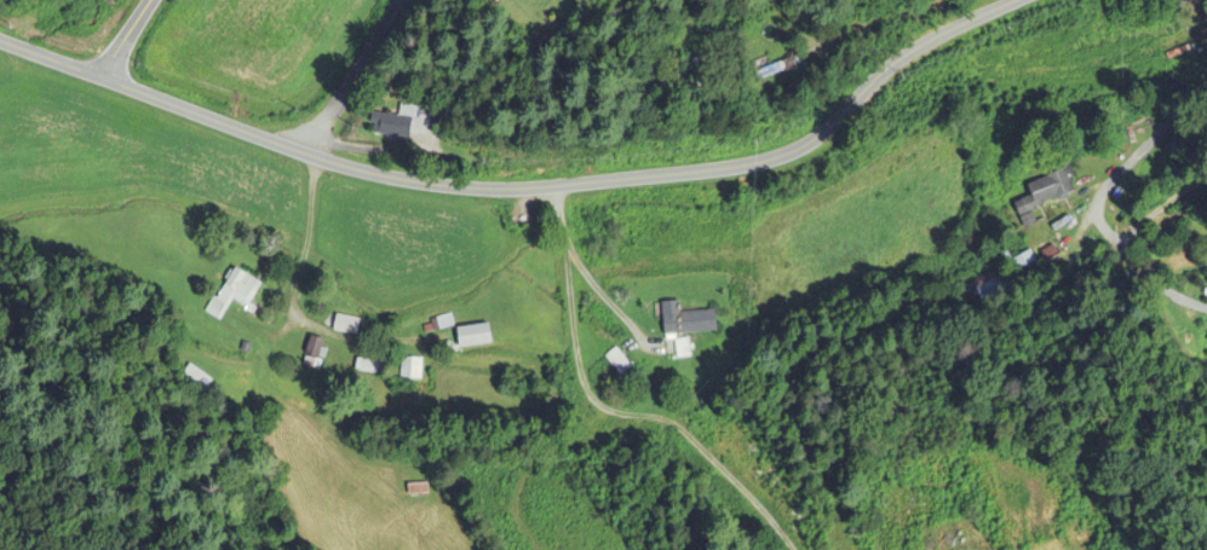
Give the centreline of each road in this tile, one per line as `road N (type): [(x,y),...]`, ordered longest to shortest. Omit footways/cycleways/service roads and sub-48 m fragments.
road 1 (tertiary): [(0,42),(304,156),(425,185),(506,191),(770,162),(828,131),(901,59),(1023,0)]

